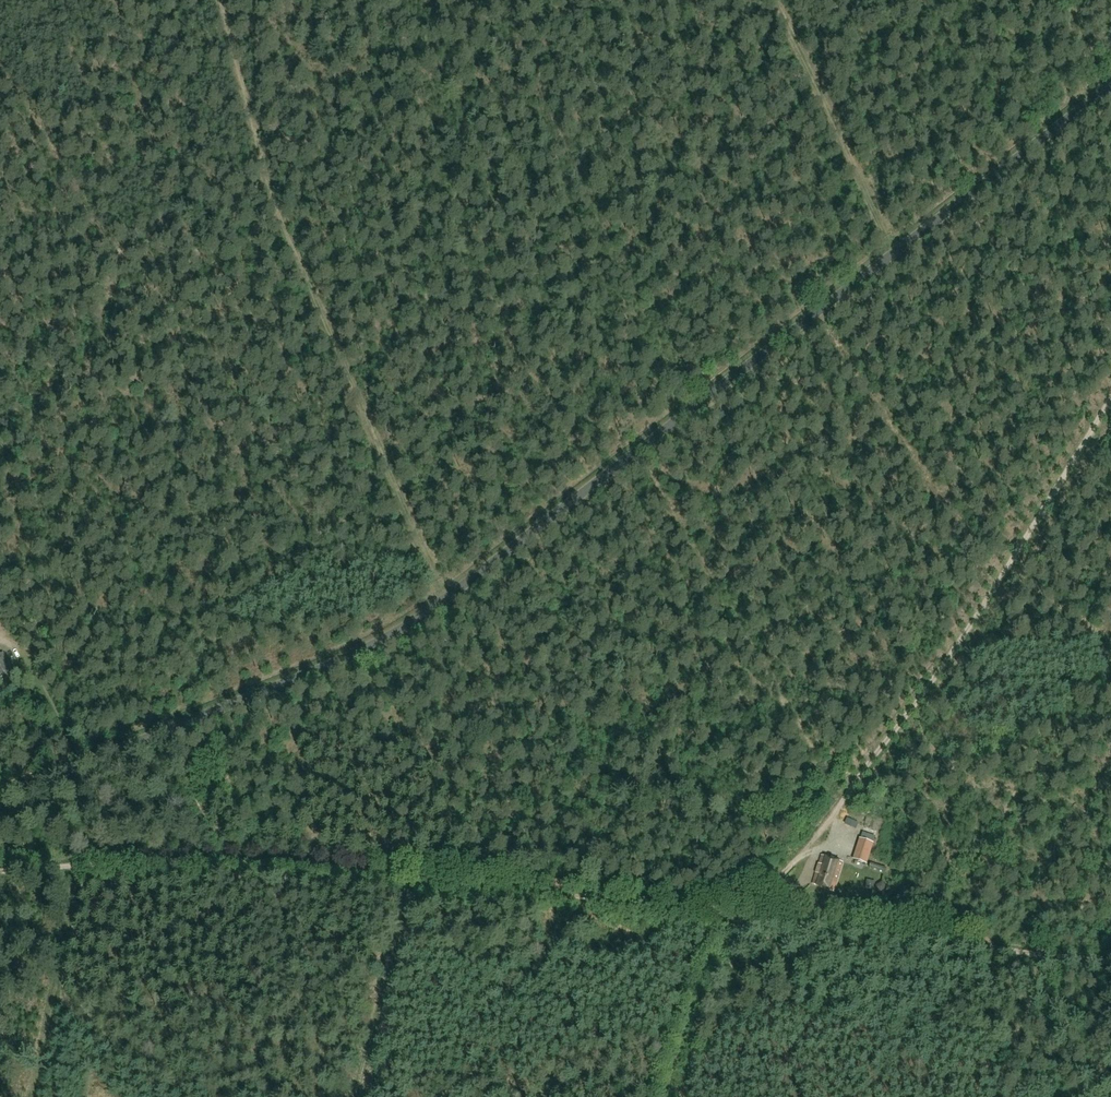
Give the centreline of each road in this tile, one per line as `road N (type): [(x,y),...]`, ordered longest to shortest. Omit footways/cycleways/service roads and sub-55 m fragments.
road 1 (unclassified): [(0,797),(399,630),(1110,80)]
road 2 (track): [(740,921),(284,861),(0,869)]
road 3 (track): [(446,598),(317,324),(263,189),(218,0)]
road 4 (track): [(740,921),(879,753),(1110,398)]
road 5 (track): [(1110,960),(740,921)]
road 6 (track): [(992,560),(817,306)]
road 7 (track): [(780,0),(890,248)]
road 8 (track): [(740,921),(688,1010),(663,1096)]
road 9 (track): [(359,0),(280,30),(227,36)]
road 10 (track): [(22,656),(88,762)]

